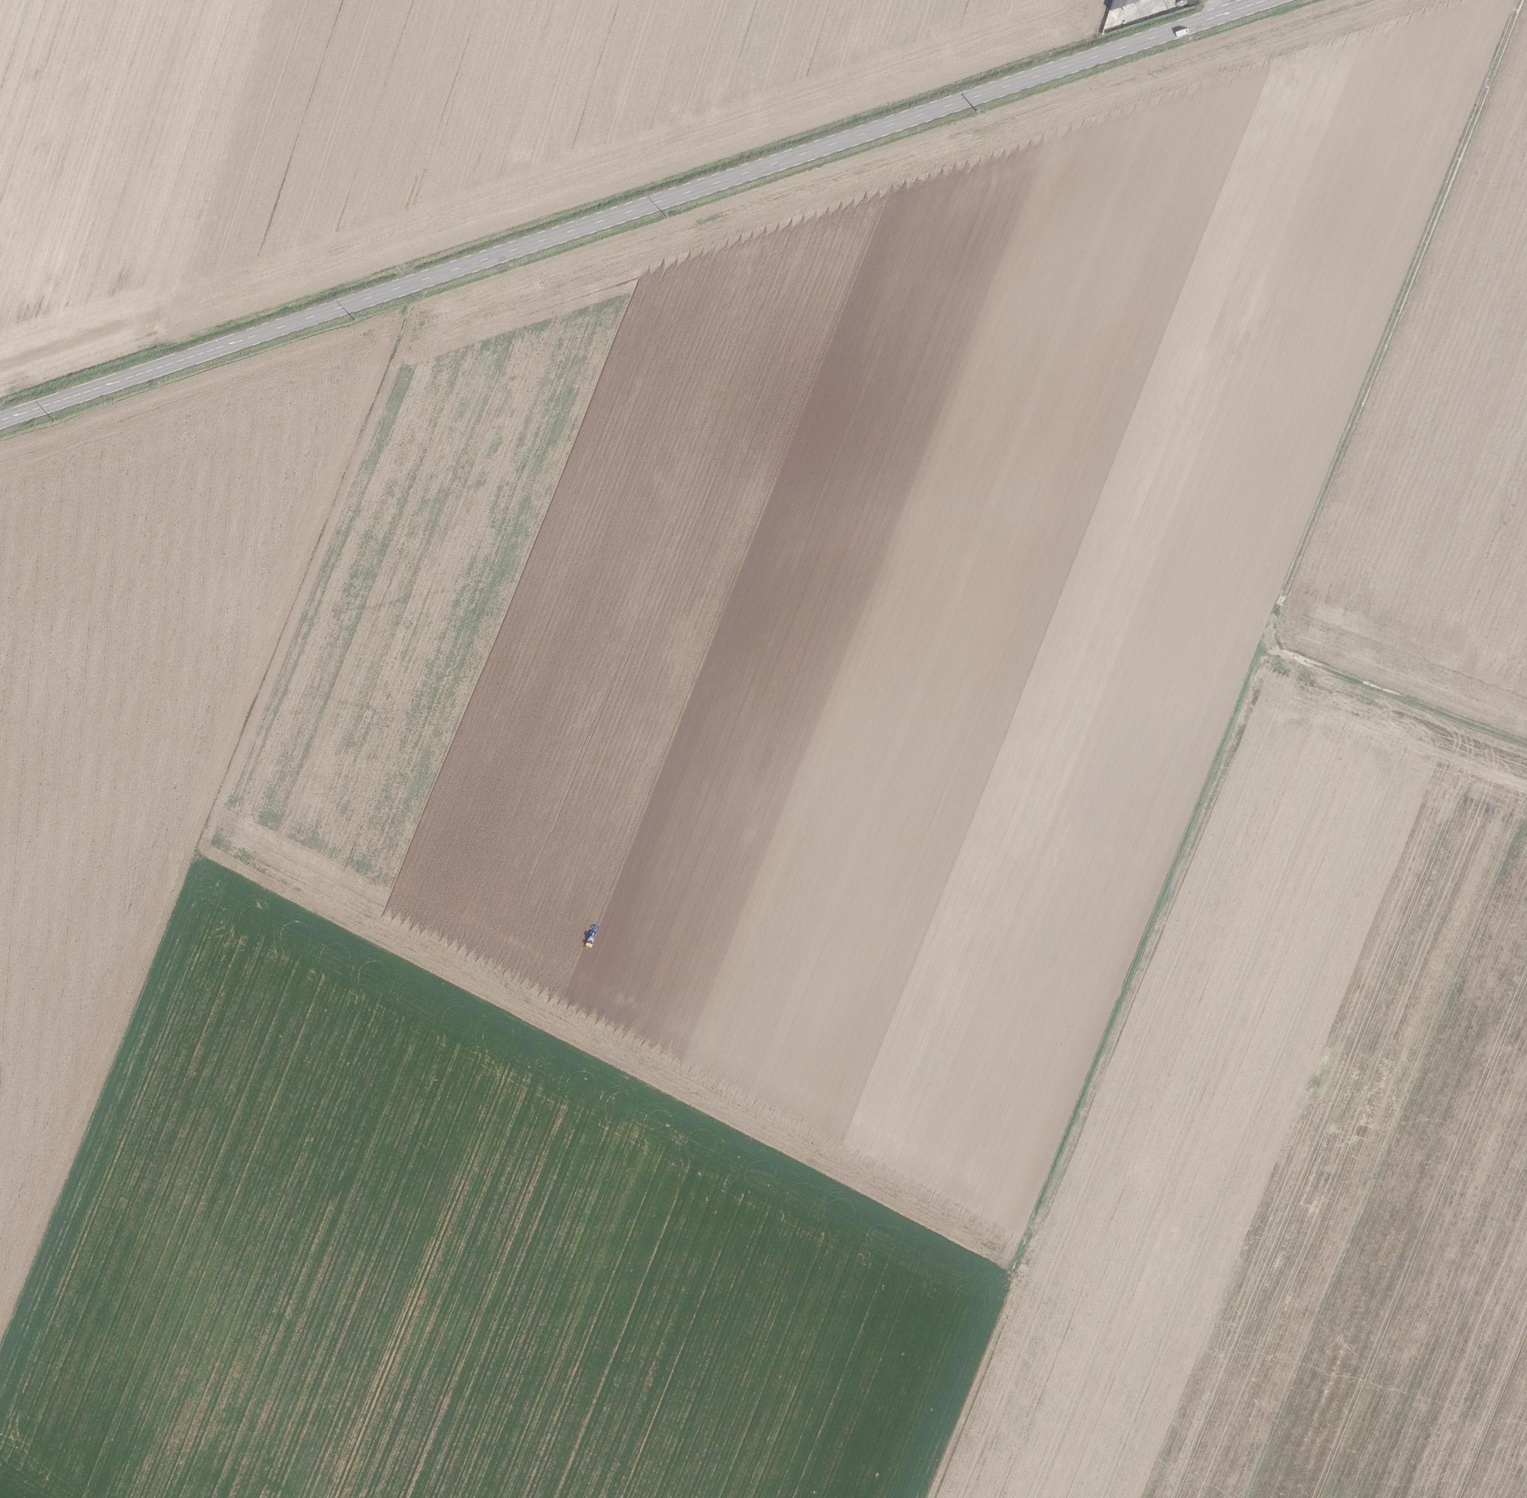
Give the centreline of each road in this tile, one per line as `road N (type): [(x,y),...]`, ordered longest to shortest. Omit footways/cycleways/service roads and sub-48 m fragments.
road 1 (secondary): [(1264,0),(0,419)]

